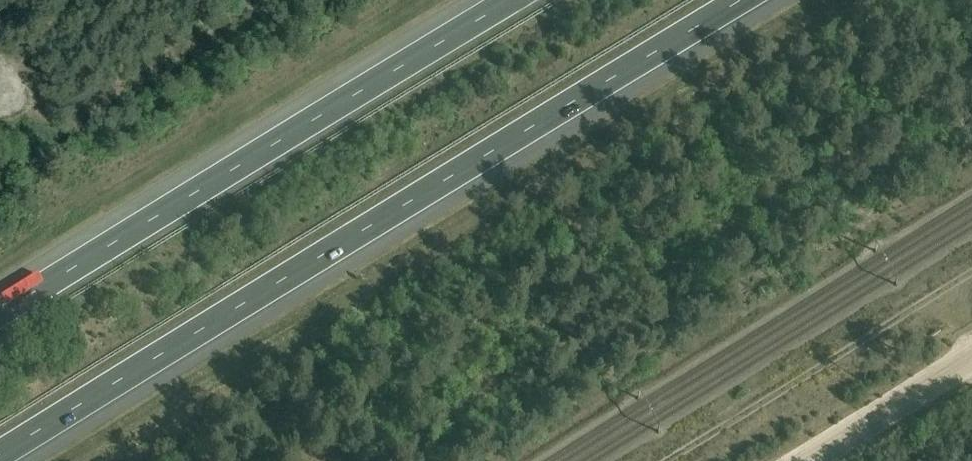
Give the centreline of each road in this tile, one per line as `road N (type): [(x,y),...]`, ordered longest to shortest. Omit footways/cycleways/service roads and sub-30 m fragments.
road 1 (motorway): [(0,457),(748,0)]
road 2 (motorway): [(509,0),(0,313)]
road 3 (track): [(664,460),(971,270)]

